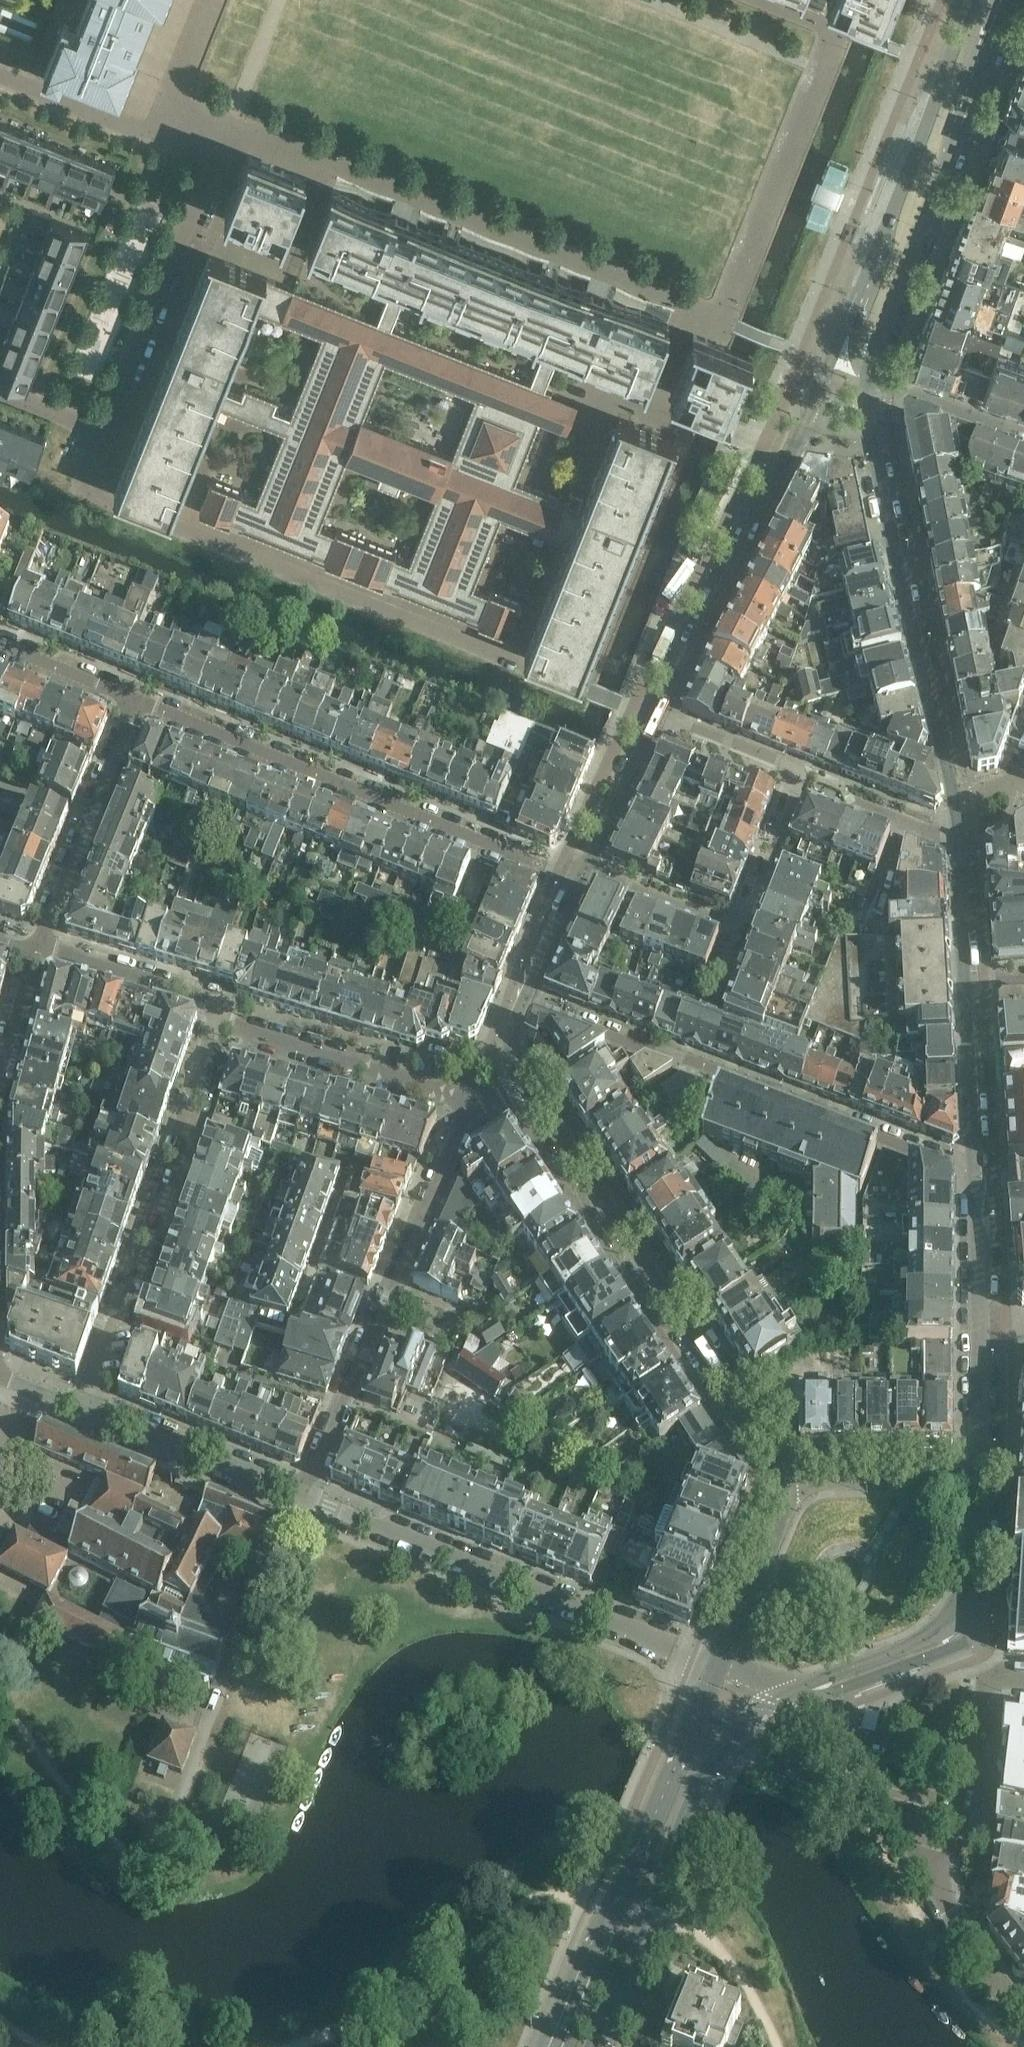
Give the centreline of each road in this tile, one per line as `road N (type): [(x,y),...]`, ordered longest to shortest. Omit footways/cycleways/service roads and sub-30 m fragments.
road 1 (secondary): [(521,1079),(792,1485)]
road 2 (residential): [(976,1167),(526,998)]
road 3 (residential): [(572,883),(134,708)]
road 4 (residential): [(721,1667),(299,1491)]
road 5 (residential): [(299,1491),(344,1406),(469,1105)]
road 6 (secondary): [(591,2046),(710,1760),(735,1727),(796,1693)]
road 7 (residential): [(84,1404),(223,1009)]
road 8 (secondary): [(721,1667),(559,2046)]
road 9 (secondary): [(866,379),(1009,0)]
road 10 (secondary): [(956,814),(869,429)]
road 11 (residential): [(658,711),(802,769),(739,924)]
road 12 (secondary): [(802,428),(658,711)]
road 13 (residential): [(469,1105),(450,1092),(234,1026),(223,1009)]
road 14 (residential): [(796,1693),(832,1711),(948,1903)]
road 15 (residential): [(39,948),(134,708)]
road 16 (secondary): [(973,0),(892,218)]
road 17 (residential): [(299,1491),(84,1404)]
road 18 (secondary): [(892,218),(802,428)]
road 19 (residential): [(948,1903),(986,1678)]
road 20 (secondary): [(796,1693),(959,1625),(977,1598)]
road 21 (secondary): [(792,1485),(721,1667)]
road 22 (residential): [(223,1009),(39,948)]
road 23 (tertiary): [(982,1484),(792,1485)]
road 24 (secondary): [(976,1167),(966,983)]
road 25 (secondary): [(658,711),(580,866)]
road 26 (residential): [(739,924),(580,866)]
road 27 (secondary): [(892,218),(858,341),(866,379)]
road 28 (residential): [(866,379),(1023,431)]
road 29 (secondary): [(981,1327),(976,1167)]
road 30 (secondary): [(982,1484),(981,1327)]
road 31 (residential): [(134,708),(0,651)]
road 32 (residential): [(0,1086),(39,948)]
road 33 (secondary): [(966,983),(958,840)]
road 34 (residential): [(1023,2004),(982,1966),(948,1903)]
road 35 (secondary): [(572,883),(526,998)]

